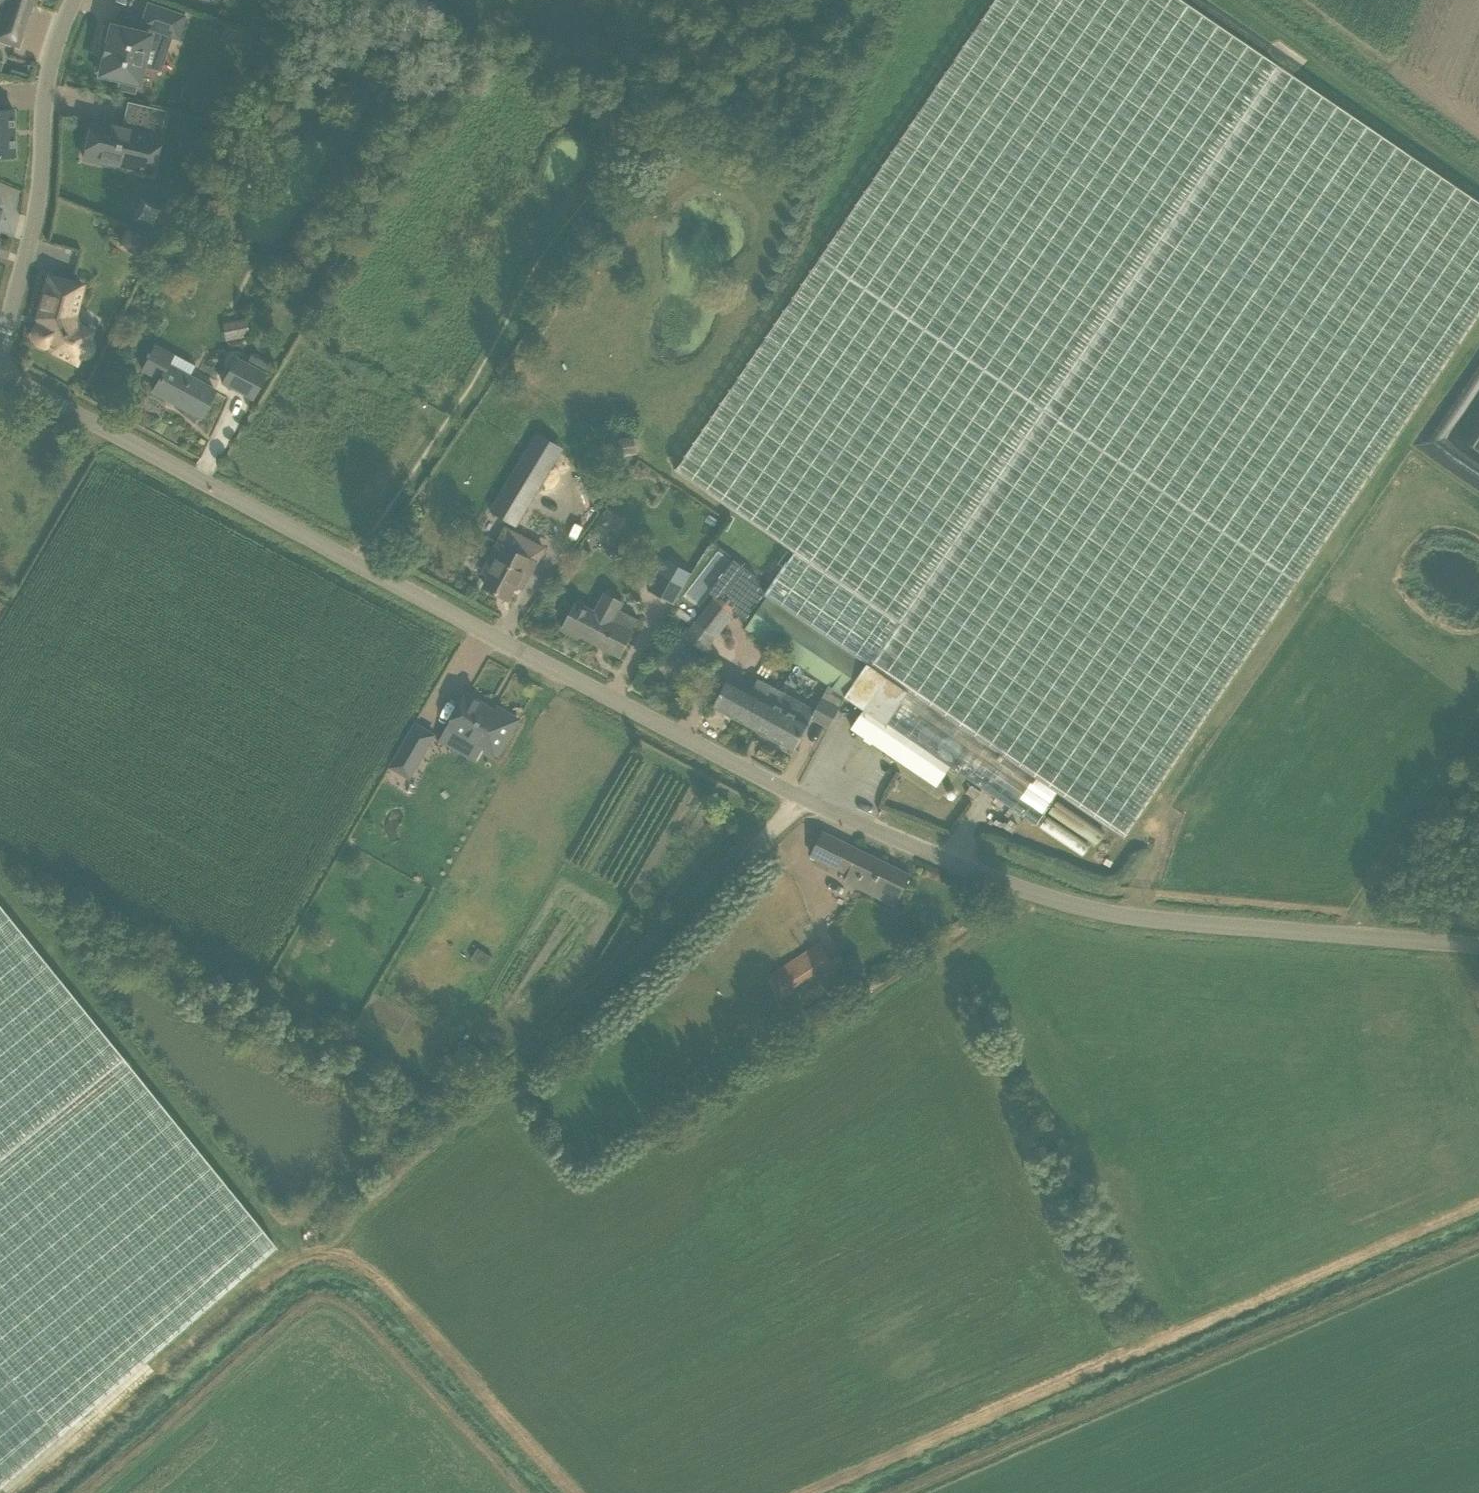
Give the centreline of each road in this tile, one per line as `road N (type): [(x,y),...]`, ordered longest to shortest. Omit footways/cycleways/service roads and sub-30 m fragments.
road 1 (unclassified): [(1478,948),(1146,920),(1023,893),(801,799),(1,378)]
road 2 (track): [(911,1492),(1478,1249)]
road 3 (track): [(86,1492),(311,1297),(327,1298),(370,1331),(521,1492)]
road 4 (residential): [(73,0),(47,91),(38,221),(1,378)]

